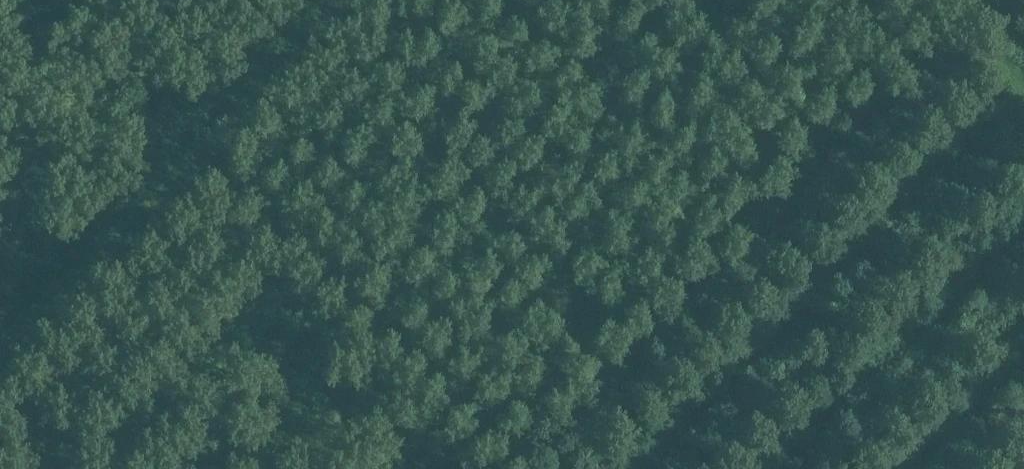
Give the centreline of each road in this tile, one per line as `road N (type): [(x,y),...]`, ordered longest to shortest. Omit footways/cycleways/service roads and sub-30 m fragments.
road 1 (track): [(0,343),(343,0)]

